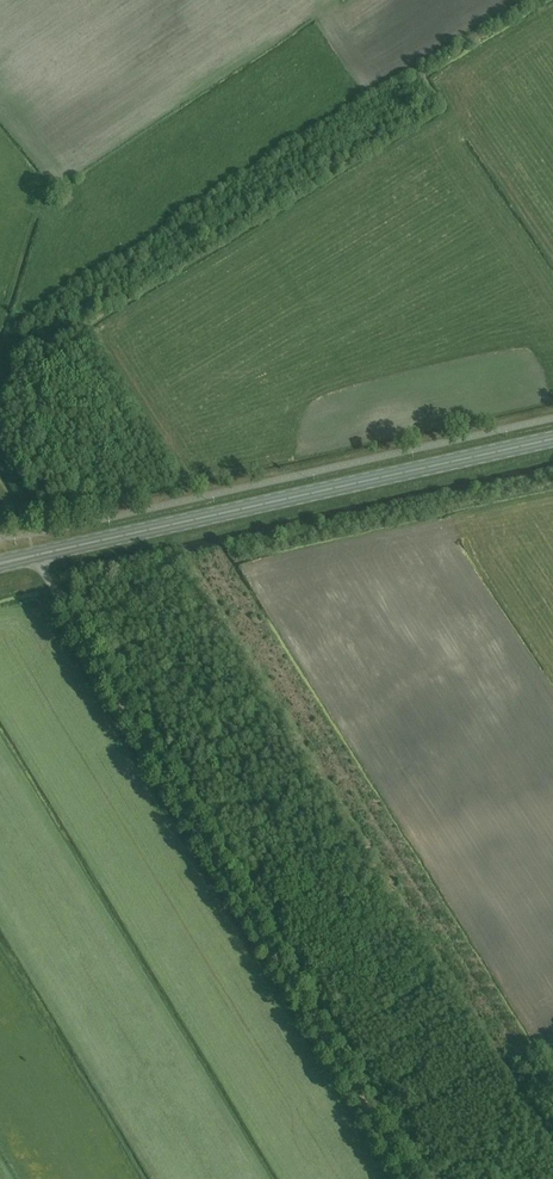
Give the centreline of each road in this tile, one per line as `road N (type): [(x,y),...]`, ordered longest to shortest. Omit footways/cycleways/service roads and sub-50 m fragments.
road 1 (unclassified): [(36,554),(411,1178)]
road 2 (primary): [(552,439),(36,554)]

